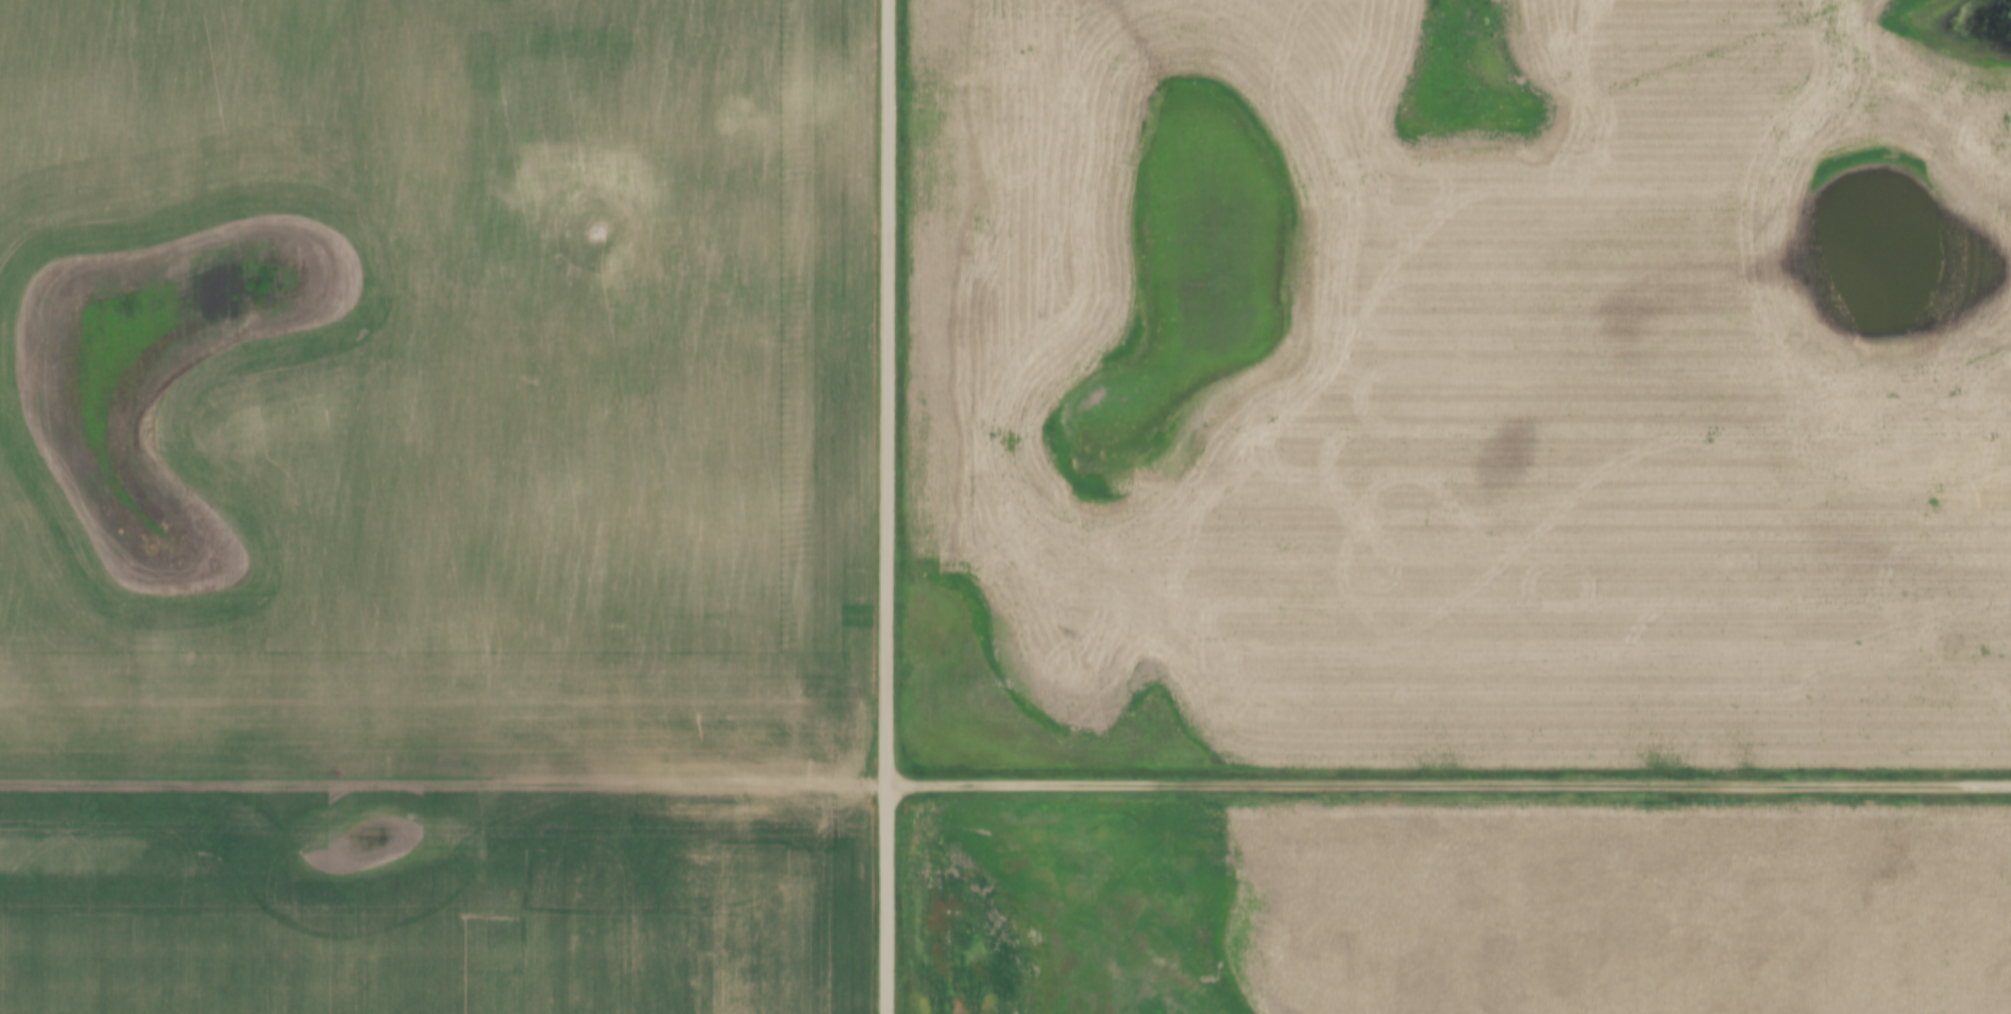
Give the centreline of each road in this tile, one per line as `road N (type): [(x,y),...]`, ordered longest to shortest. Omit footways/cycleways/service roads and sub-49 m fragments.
road 1 (track): [(2010,783),(890,781)]
road 2 (residential): [(888,1013),(889,0)]
road 3 (track): [(890,781),(0,765)]

